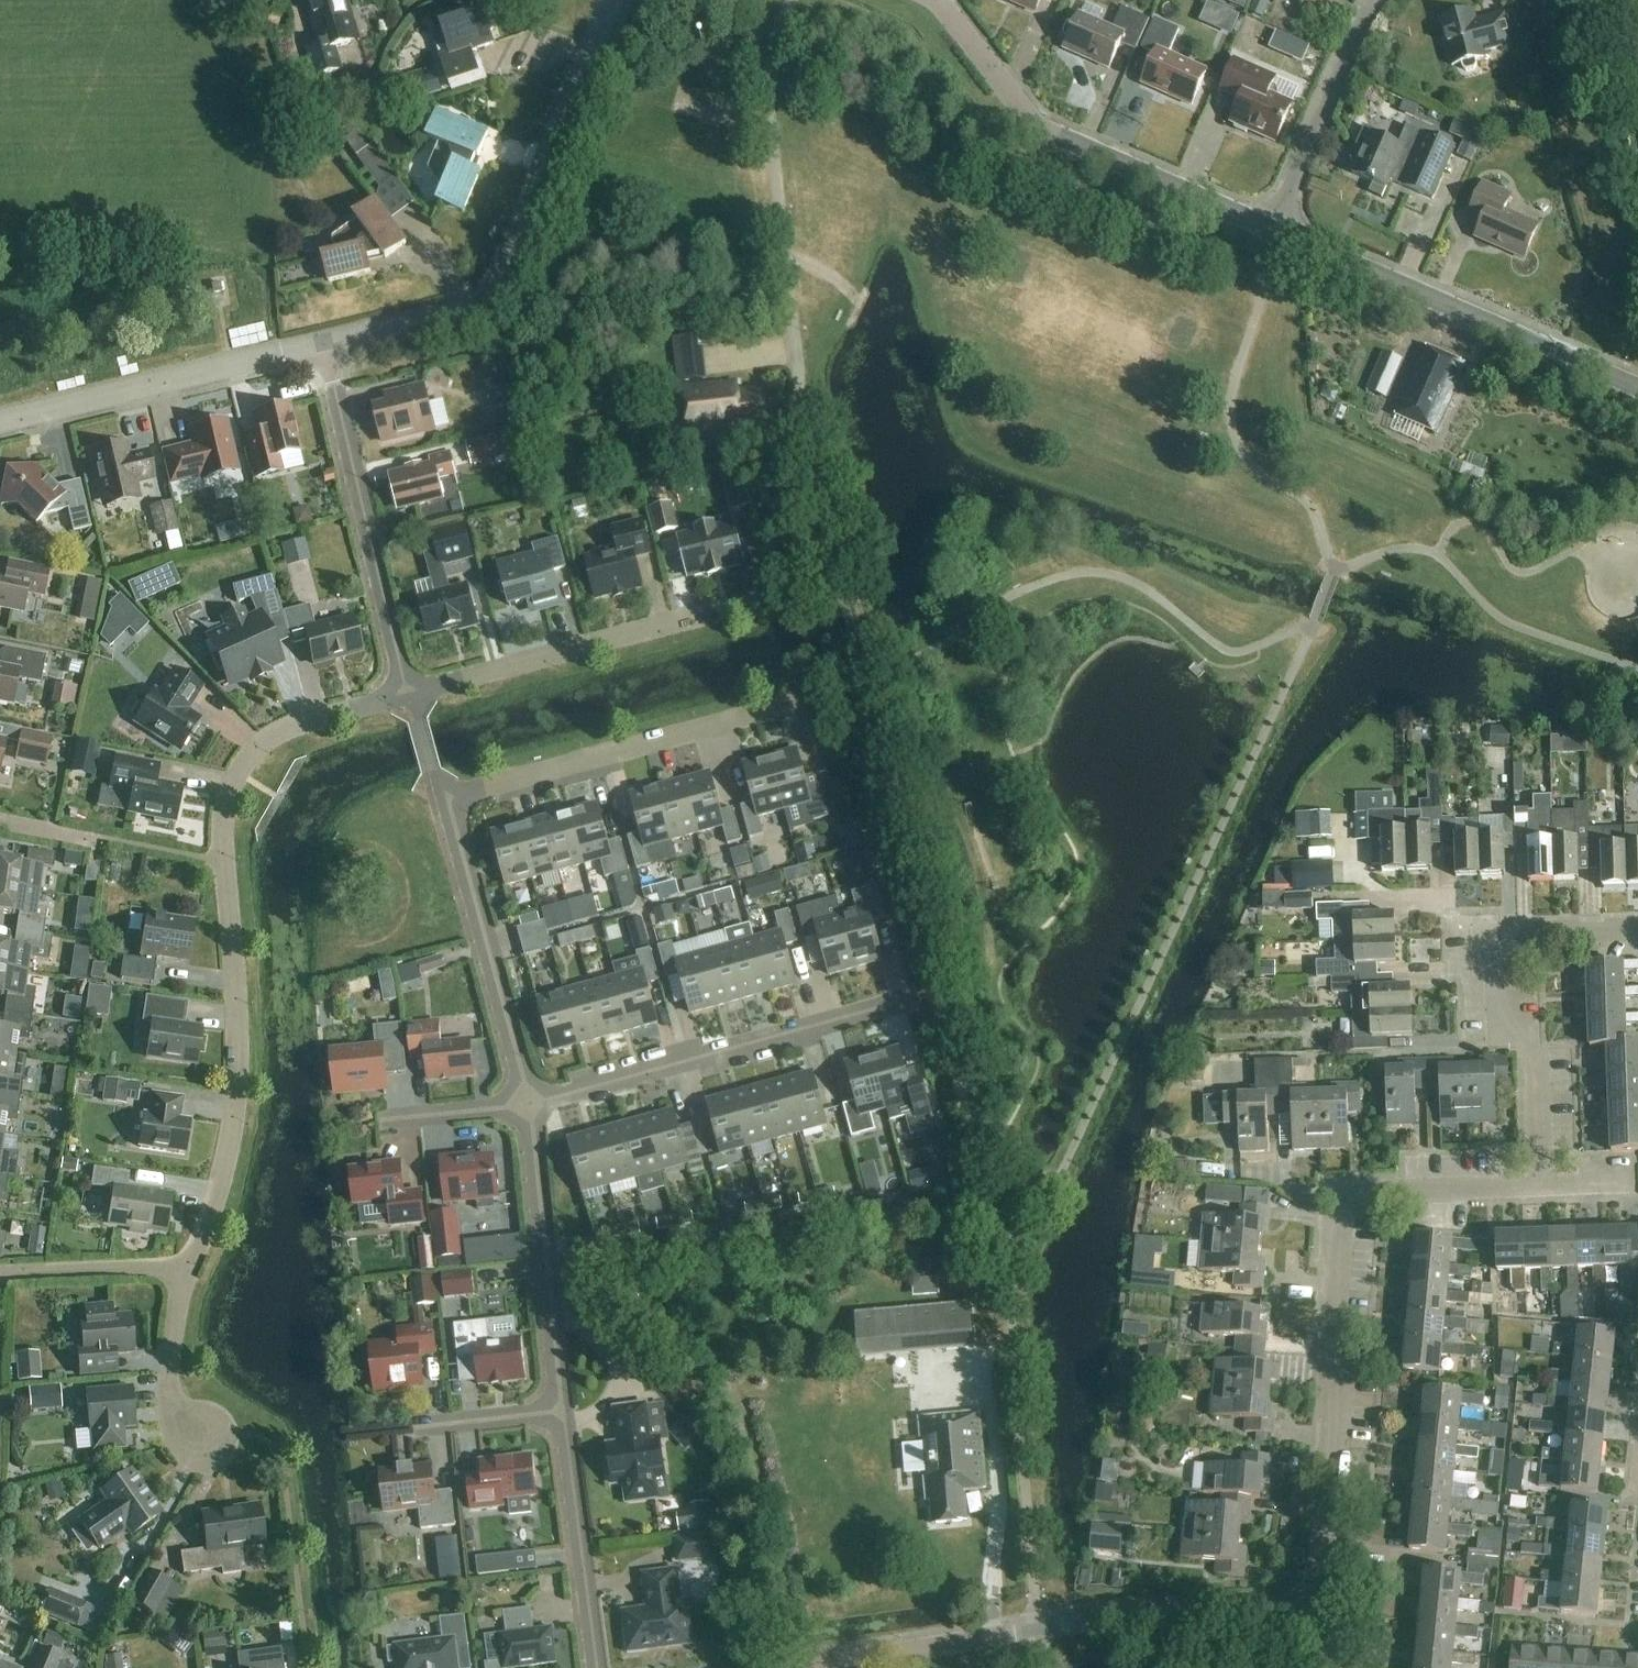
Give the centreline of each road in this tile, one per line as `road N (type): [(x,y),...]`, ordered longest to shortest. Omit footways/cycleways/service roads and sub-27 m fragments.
road 1 (residential): [(406,697),(274,735),(244,761),(227,794),(223,834),(238,1084),(229,1151),(187,1276)]
road 2 (residential): [(1331,1610),(1343,1239),(1364,1208),(1405,1193),(1539,1189)]
road 3 (residential): [(822,1667),(1025,1626),(1331,1610)]
road 4 (residential): [(325,344),(465,309),(496,285),(611,0)]
road 5 (residential): [(1274,228),(1038,129),(936,0)]
road 6 (residential): [(1539,1189),(1530,1033),(1495,1001),(1492,931),(1637,930)]
road 7 (residential): [(1637,389),(1274,228)]
road 8 (residential): [(529,1104),(892,1009)]
road 9 (residential): [(406,697),(325,344)]
road 10 (residential): [(449,803),(791,708)]
road 11 (residential): [(747,606),(406,697)]
road 12 (residential): [(0,422),(325,344)]
road 13 (residential): [(529,1104),(449,803)]
road 14 (residential): [(563,1411),(529,1104)]
road 15 (residential): [(598,1667),(563,1411)]
road 16 (residential): [(1274,228),(1369,0)]
road 17 (residential): [(187,1276),(152,1268),(0,1272)]
road 18 (residential): [(187,1276),(167,1382),(174,1423),(202,1442)]
road 19 (residential): [(378,1129),(529,1104)]
road 20 (residential): [(563,1411),(418,1428)]

